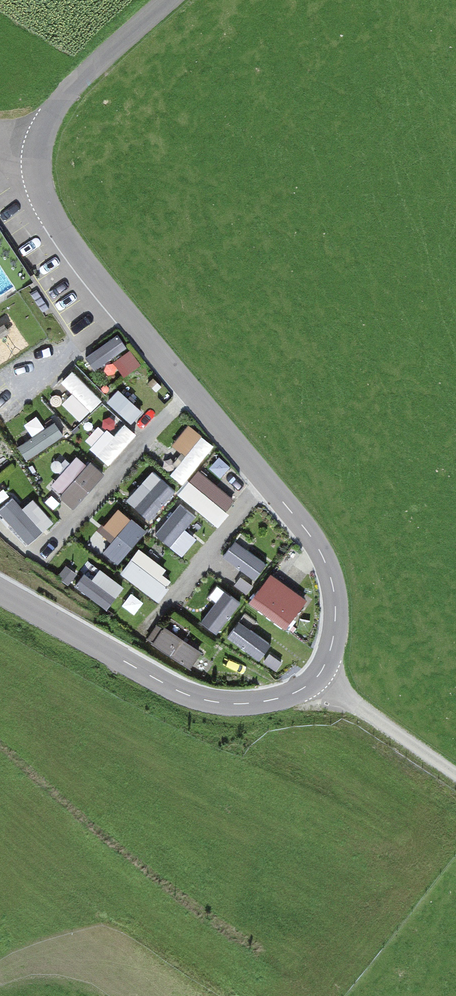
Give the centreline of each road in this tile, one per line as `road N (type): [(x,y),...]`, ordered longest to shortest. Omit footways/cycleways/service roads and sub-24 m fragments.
road 1 (unclassified): [(172,0),(51,109),(33,150),(38,203),(56,240),(306,534),(331,589),(331,644),(312,675),(268,700),(208,700),(0,587)]
road 2 (track): [(312,675),(455,777)]
road 3 (track): [(0,109),(16,85),(117,0)]

